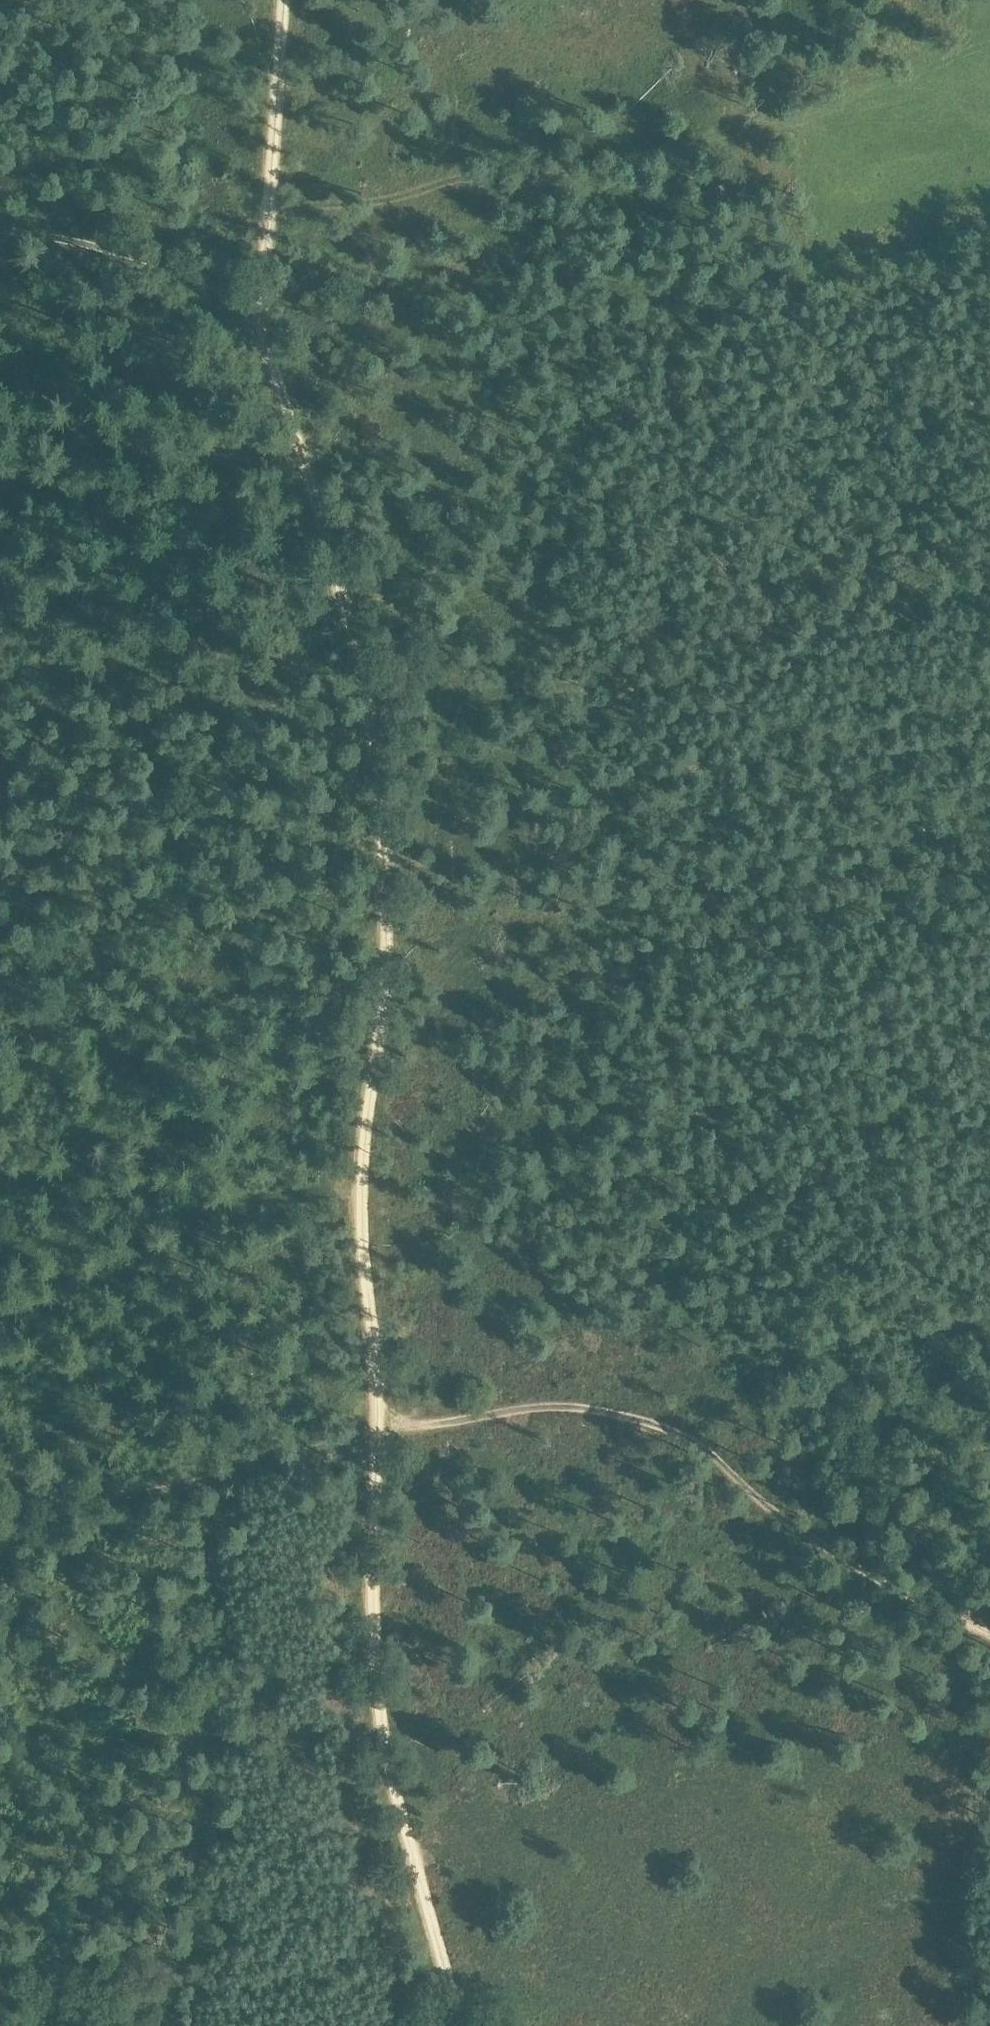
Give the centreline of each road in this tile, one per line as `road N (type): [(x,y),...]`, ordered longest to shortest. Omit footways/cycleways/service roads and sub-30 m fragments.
road 1 (track): [(462,2025),(378,1710),(371,1575),(380,1433),(361,1214),(388,966),(372,682),(259,294),(282,0)]
road 2 (track): [(380,1433),(562,1402),(675,1433),(892,1591),(989,1635)]
road 3 (track): [(380,1433),(0,1523)]
road 4 (track): [(259,294),(127,245),(0,219)]

